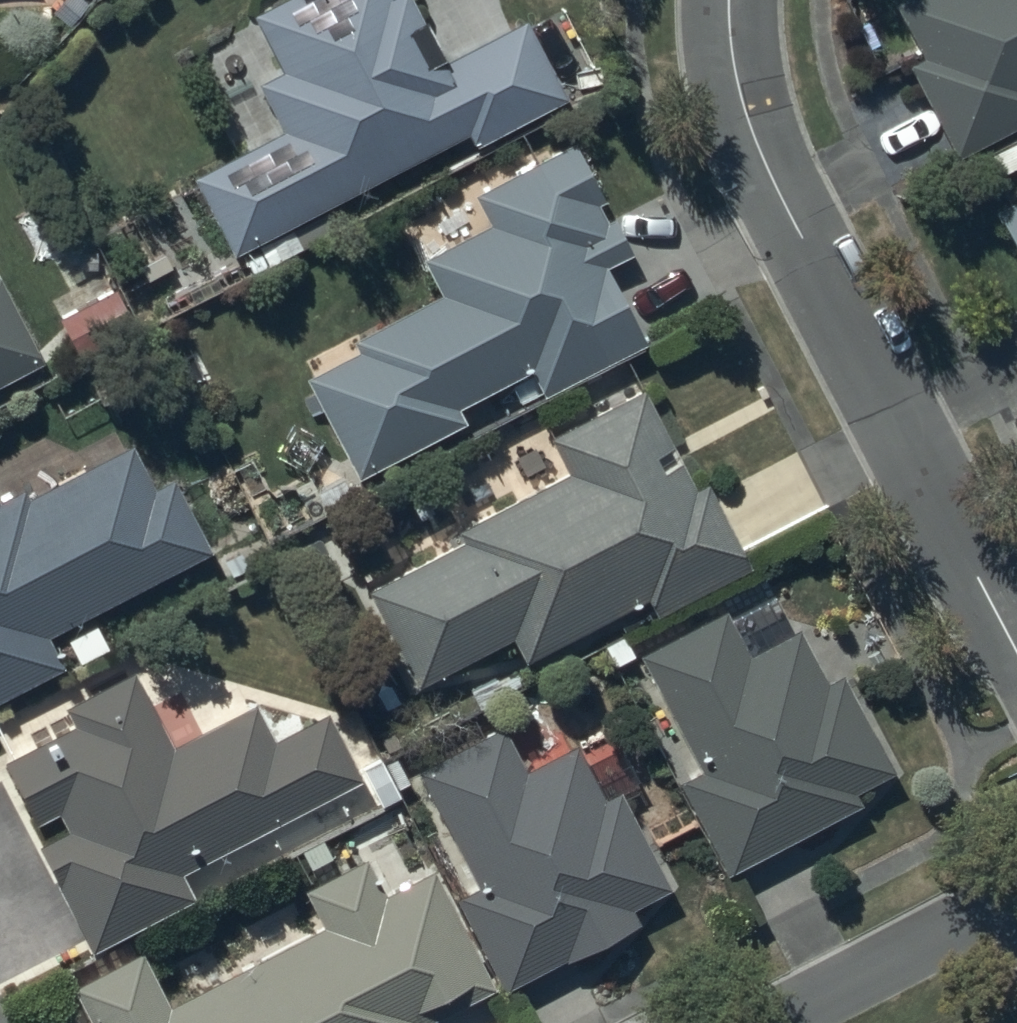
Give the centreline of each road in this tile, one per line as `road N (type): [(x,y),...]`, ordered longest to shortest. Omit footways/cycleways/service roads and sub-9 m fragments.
road 1 (residential): [(1016,650),(764,161),(742,101),(731,0)]
road 2 (residential): [(774,1022),(1016,900)]

